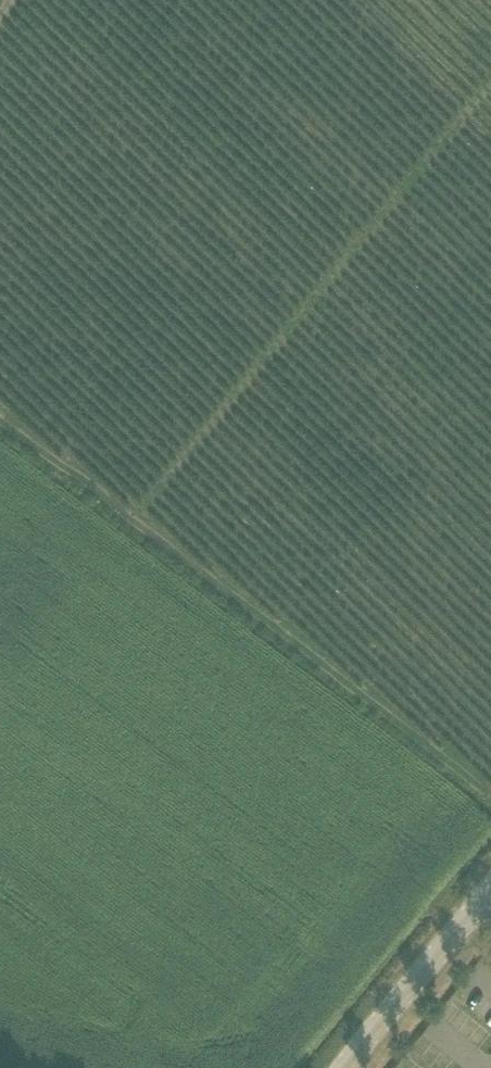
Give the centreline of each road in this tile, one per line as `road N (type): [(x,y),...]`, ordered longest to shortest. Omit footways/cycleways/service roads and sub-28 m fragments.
road 1 (tertiary): [(342,1067),(490,882)]

